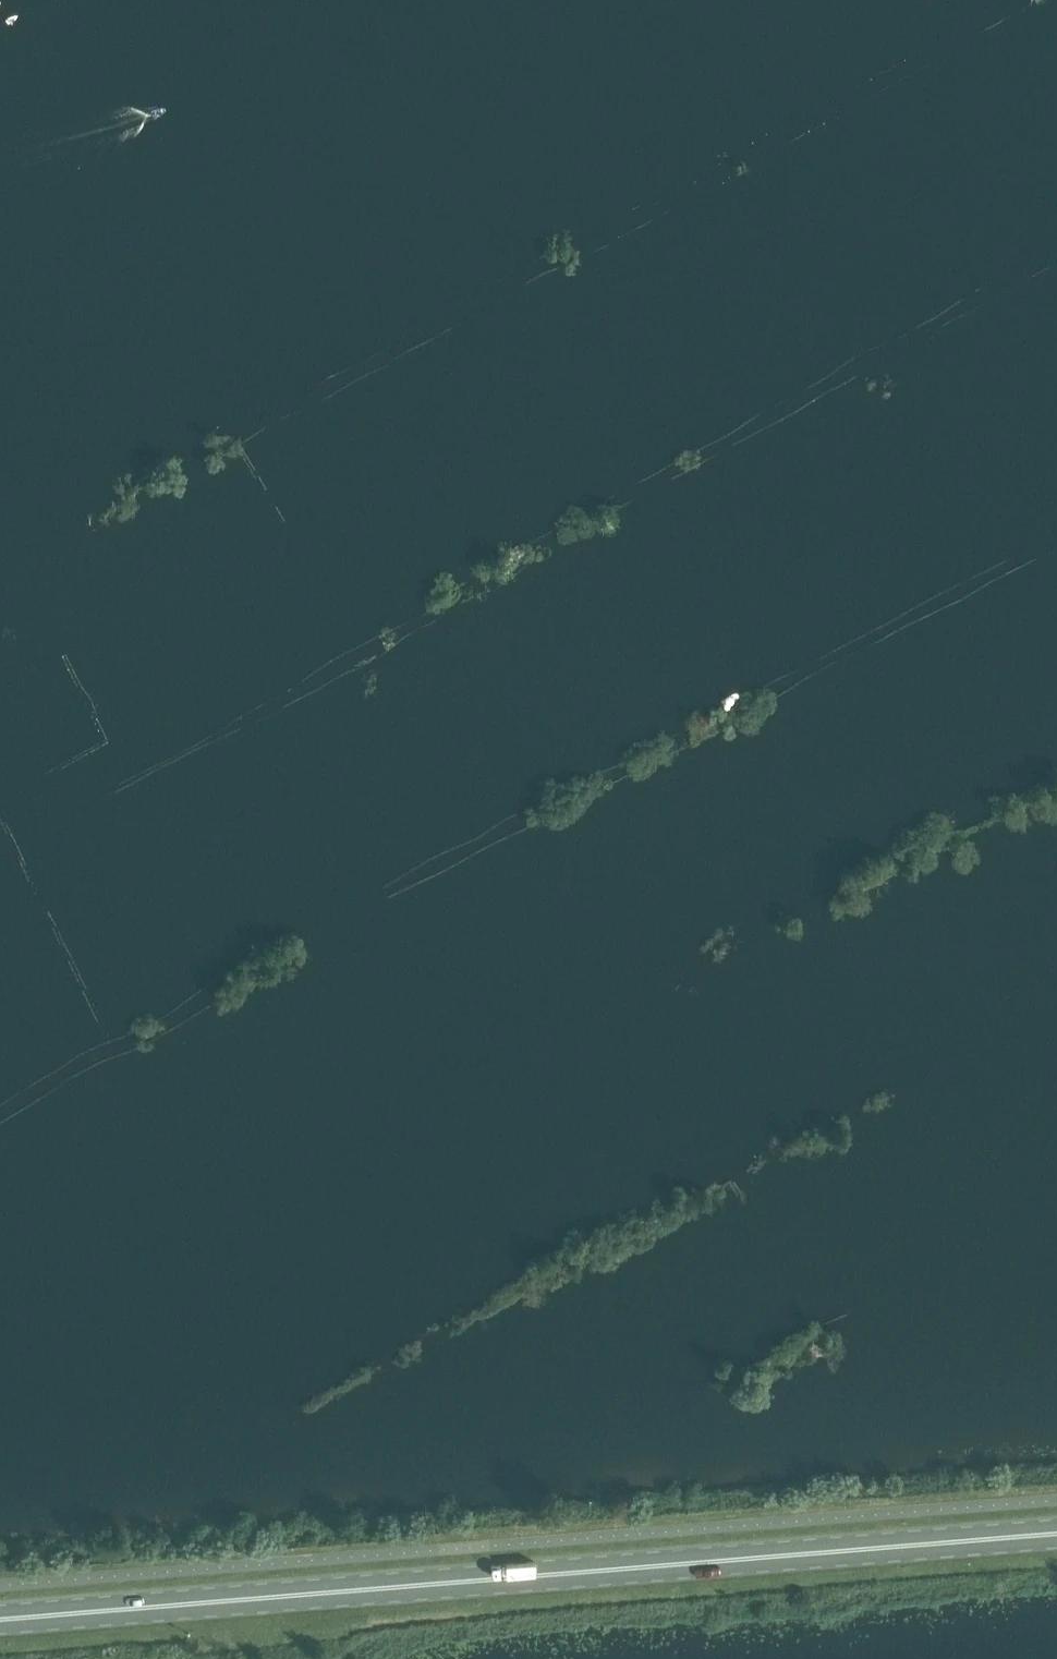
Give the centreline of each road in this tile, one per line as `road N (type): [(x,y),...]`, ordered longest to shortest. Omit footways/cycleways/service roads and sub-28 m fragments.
road 1 (primary): [(0,1621),(1056,1535)]

